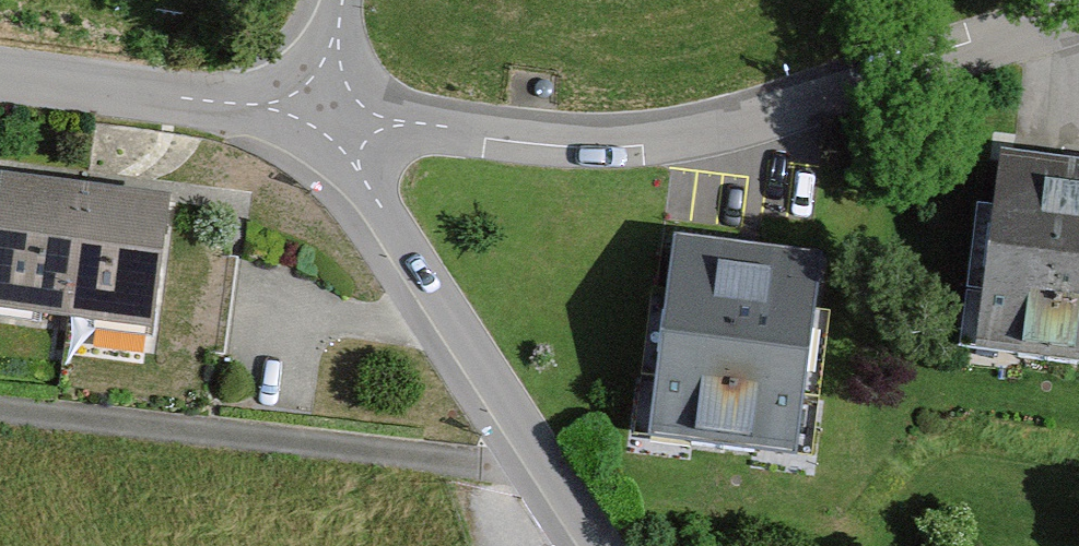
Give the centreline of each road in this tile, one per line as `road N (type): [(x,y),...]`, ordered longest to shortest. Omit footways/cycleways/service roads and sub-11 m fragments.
road 1 (residential): [(317,112),(622,131),(944,68),(1078,21)]
road 2 (residential): [(595,545),(317,112)]
road 3 (residential): [(317,112),(103,67),(0,63)]

